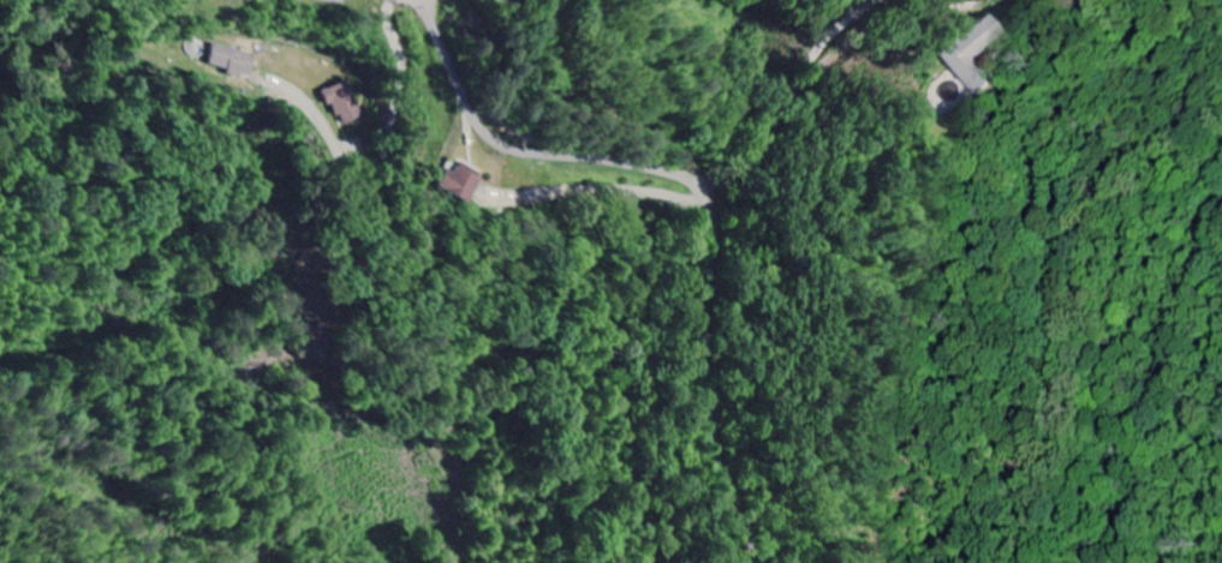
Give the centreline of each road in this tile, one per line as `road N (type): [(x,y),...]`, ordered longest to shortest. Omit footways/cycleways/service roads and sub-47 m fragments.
road 1 (residential): [(762,562),(711,423),(705,337),(716,227),(707,197),(668,172),(501,144),(472,112),(427,0)]
road 2 (residential): [(414,0),(392,13),(406,68),(378,192),(382,252),(413,293),(512,359),(518,376),(466,456),(459,534),(467,562)]
road 3 (residential): [(233,562),(0,464)]
road 4 (residential): [(859,41),(900,22),(995,0)]

